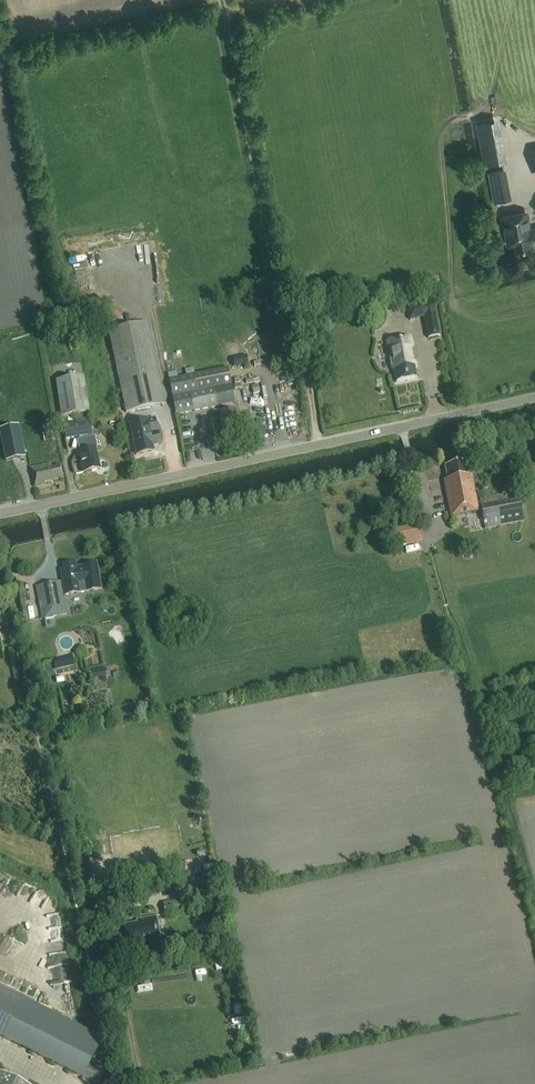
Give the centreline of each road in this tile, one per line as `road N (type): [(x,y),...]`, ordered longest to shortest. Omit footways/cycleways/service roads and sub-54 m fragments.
road 1 (tertiary): [(0,515),(534,405)]

